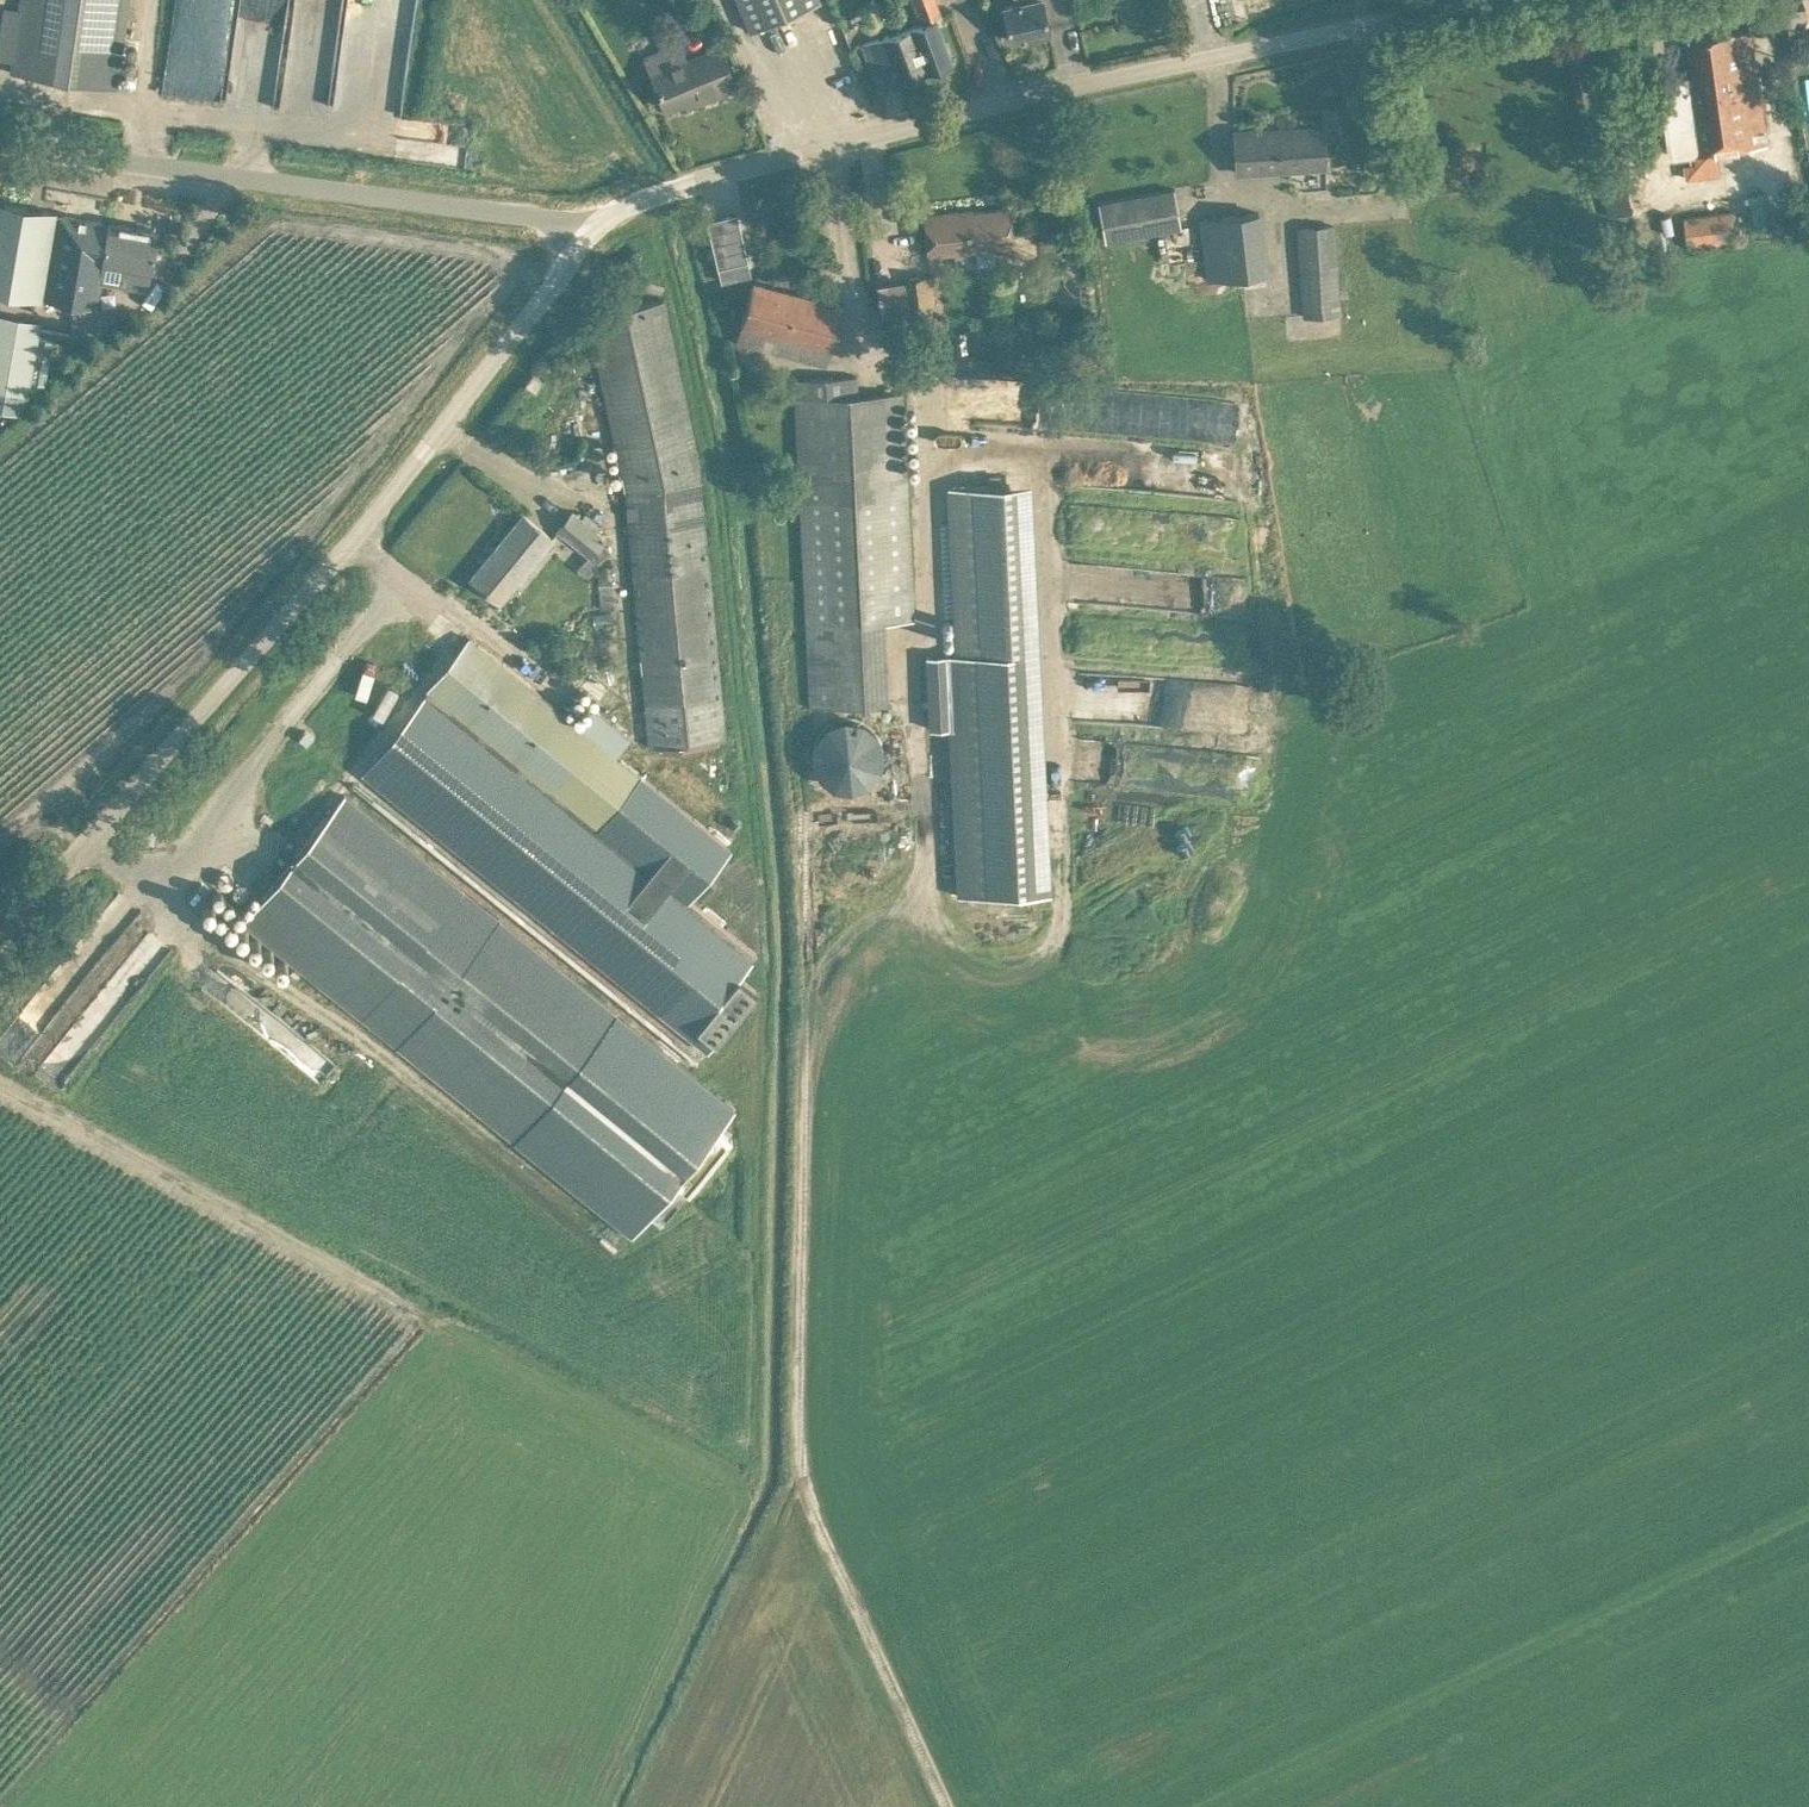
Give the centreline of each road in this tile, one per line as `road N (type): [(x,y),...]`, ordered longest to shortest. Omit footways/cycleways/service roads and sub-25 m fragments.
road 1 (unclassified): [(588,232),(614,208),(704,178),(1039,94),(1484,0)]
road 2 (unclassified): [(0,938),(323,576),(588,232)]
road 3 (unclassified): [(588,232),(528,215),(0,142)]

